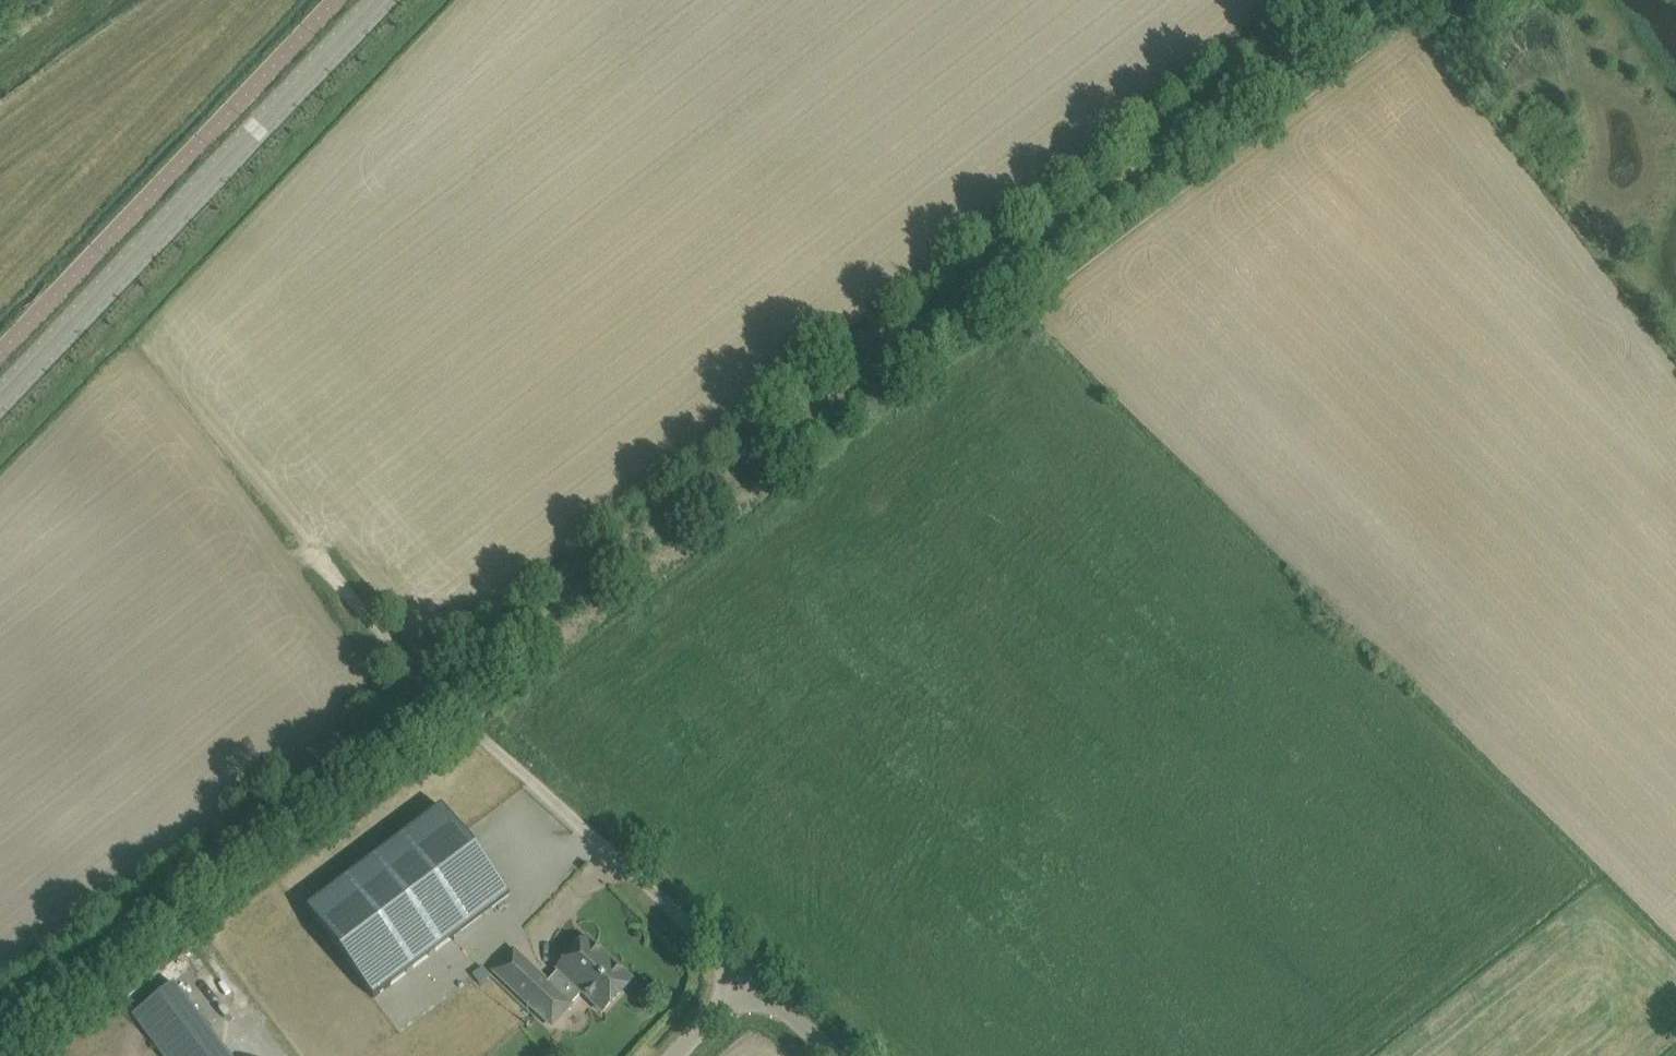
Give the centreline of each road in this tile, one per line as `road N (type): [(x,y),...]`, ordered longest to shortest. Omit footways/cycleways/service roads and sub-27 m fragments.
road 1 (unclassified): [(0,398),(380,0)]
road 2 (unclassified): [(749,980),(476,732)]
road 3 (track): [(434,691),(310,550)]

